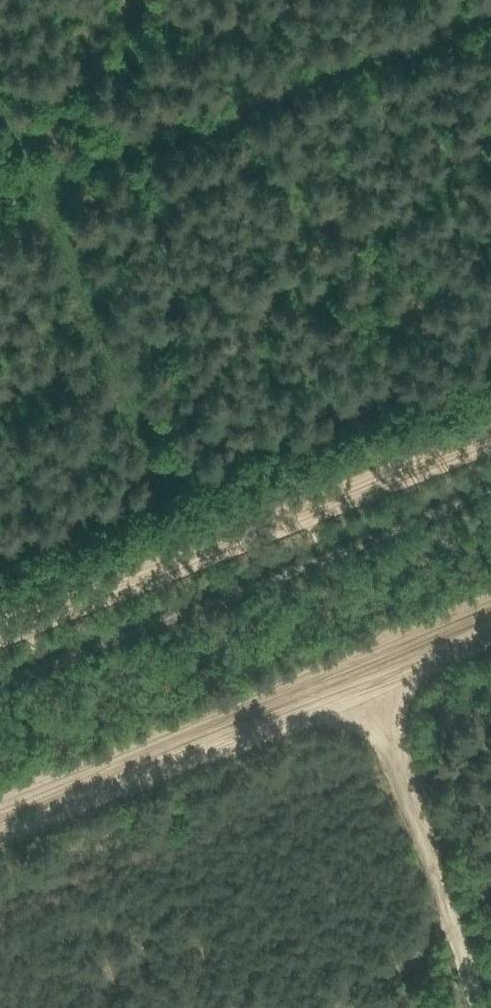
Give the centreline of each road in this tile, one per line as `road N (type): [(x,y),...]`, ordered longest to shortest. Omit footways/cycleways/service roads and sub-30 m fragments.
road 1 (track): [(0,629),(490,434)]
road 2 (track): [(0,831),(490,639)]
road 3 (track): [(373,685),(488,1007)]

